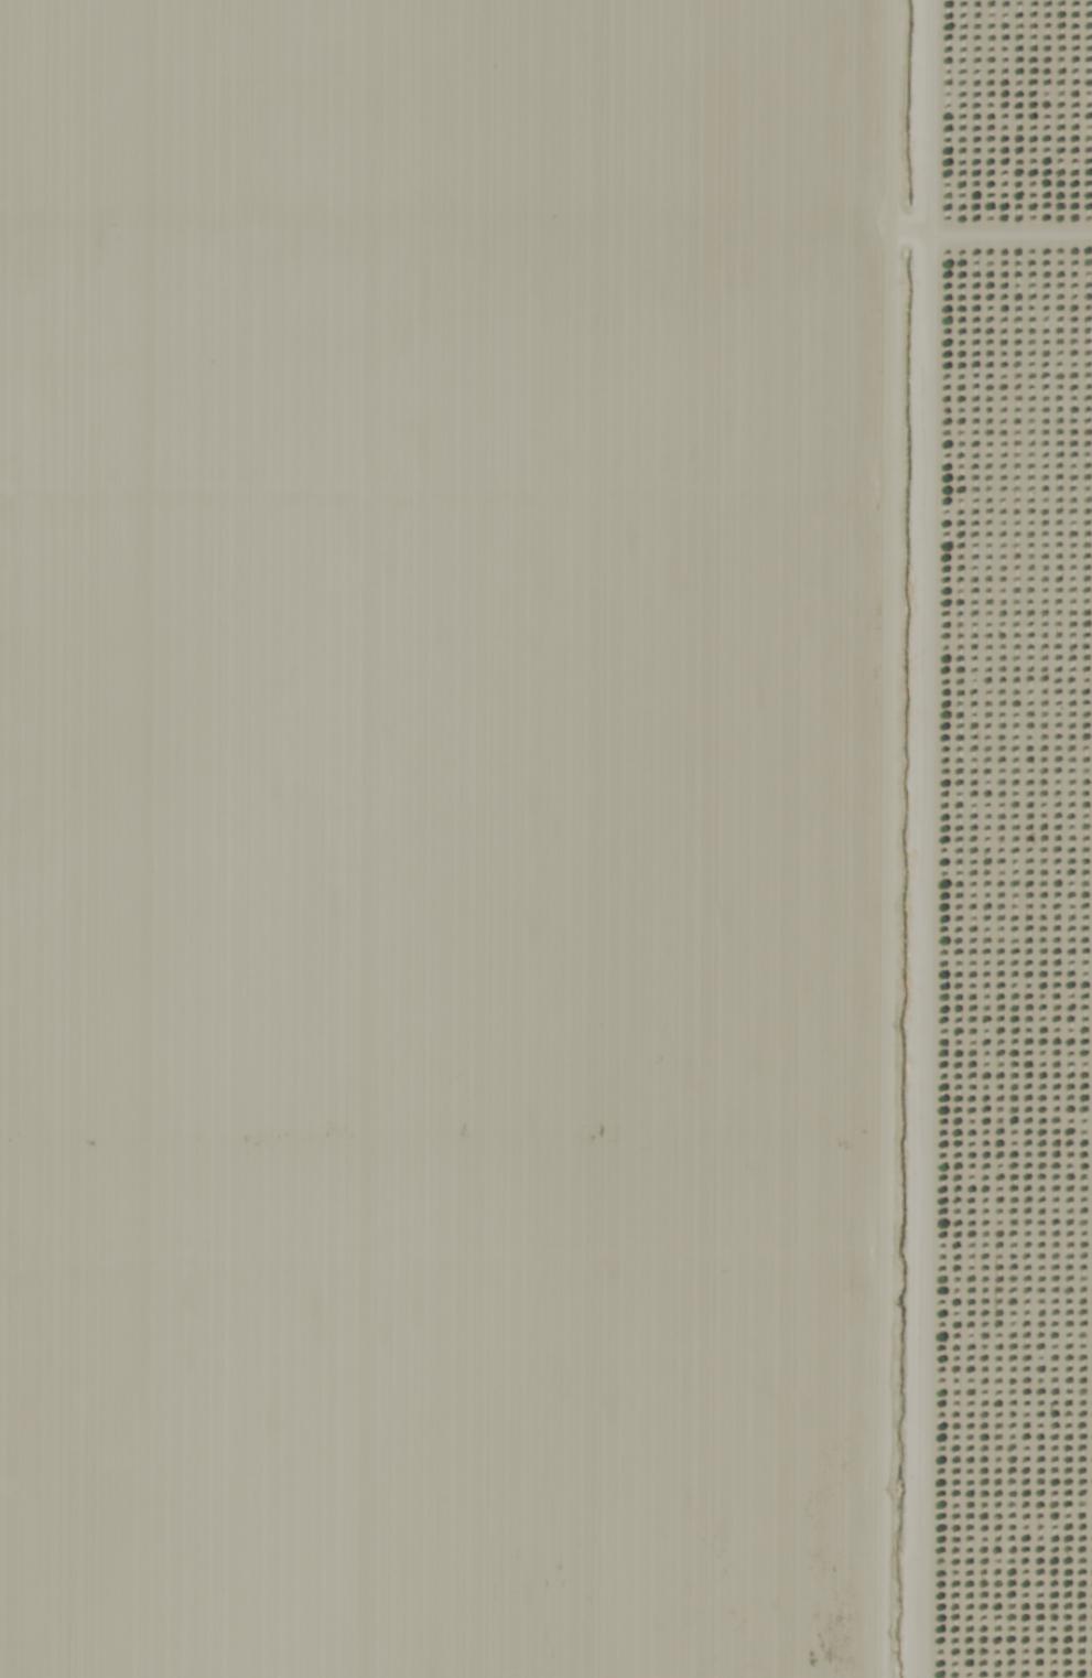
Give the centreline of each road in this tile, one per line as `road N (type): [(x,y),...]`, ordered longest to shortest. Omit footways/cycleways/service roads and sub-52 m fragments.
road 1 (residential): [(958,1677),(949,0)]

